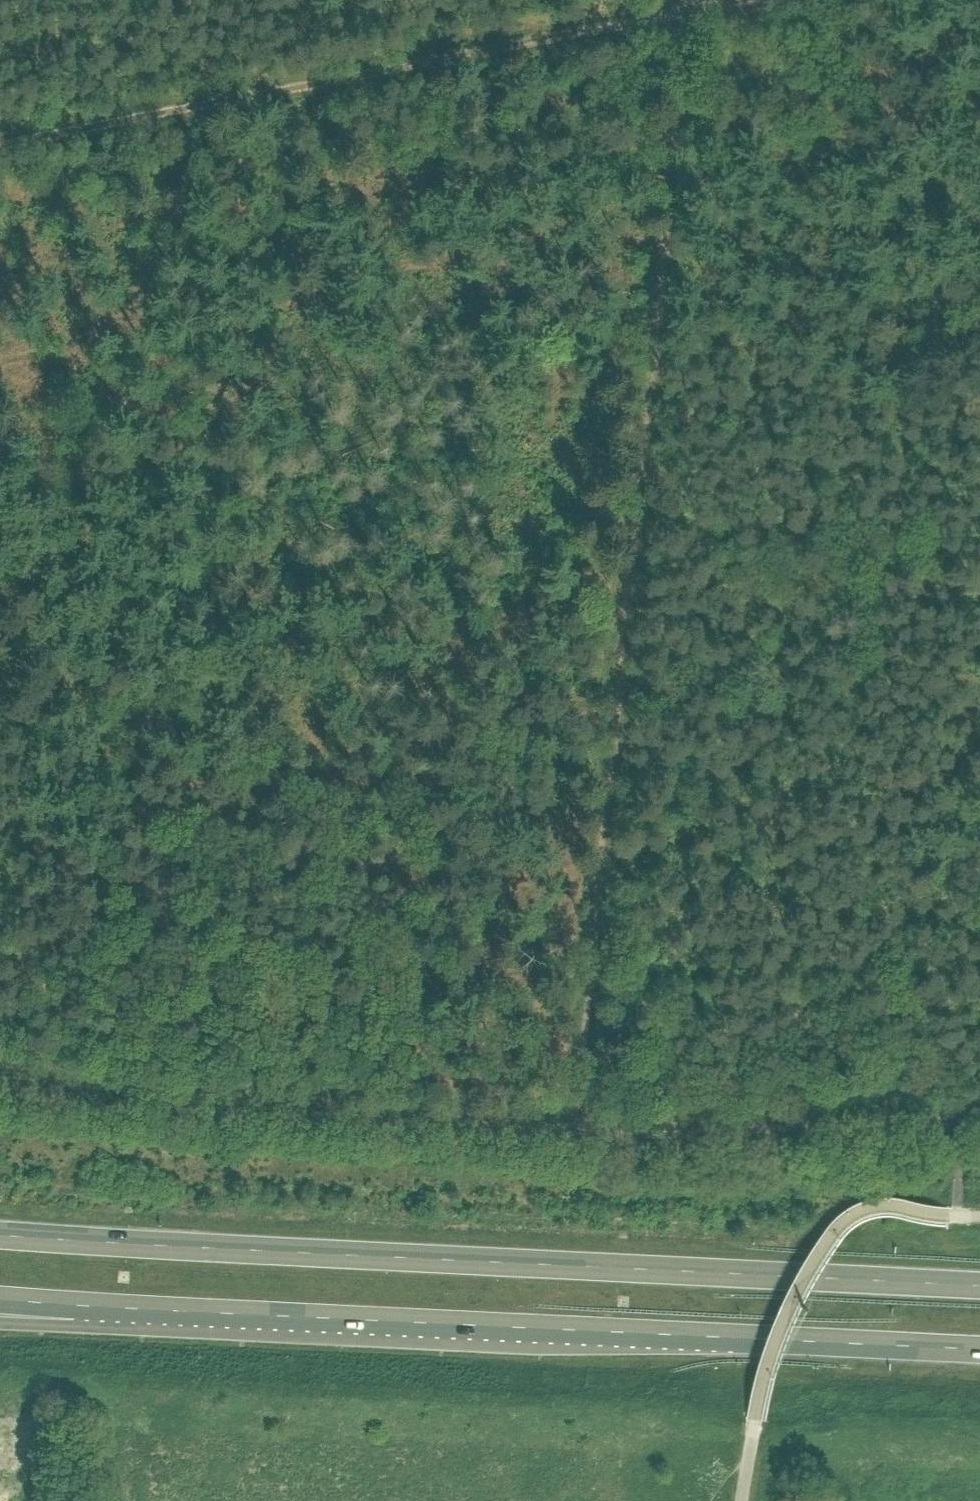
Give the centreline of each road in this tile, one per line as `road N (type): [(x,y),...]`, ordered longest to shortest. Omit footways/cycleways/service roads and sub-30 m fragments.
road 1 (track): [(689,0),(573,1131)]
road 2 (track): [(979,1114),(615,1134),(0,1076)]
road 3 (primary): [(979,1286),(0,1237)]
road 4 (primary): [(82,1307),(979,1350)]
road 5 (track): [(761,0),(0,148)]

